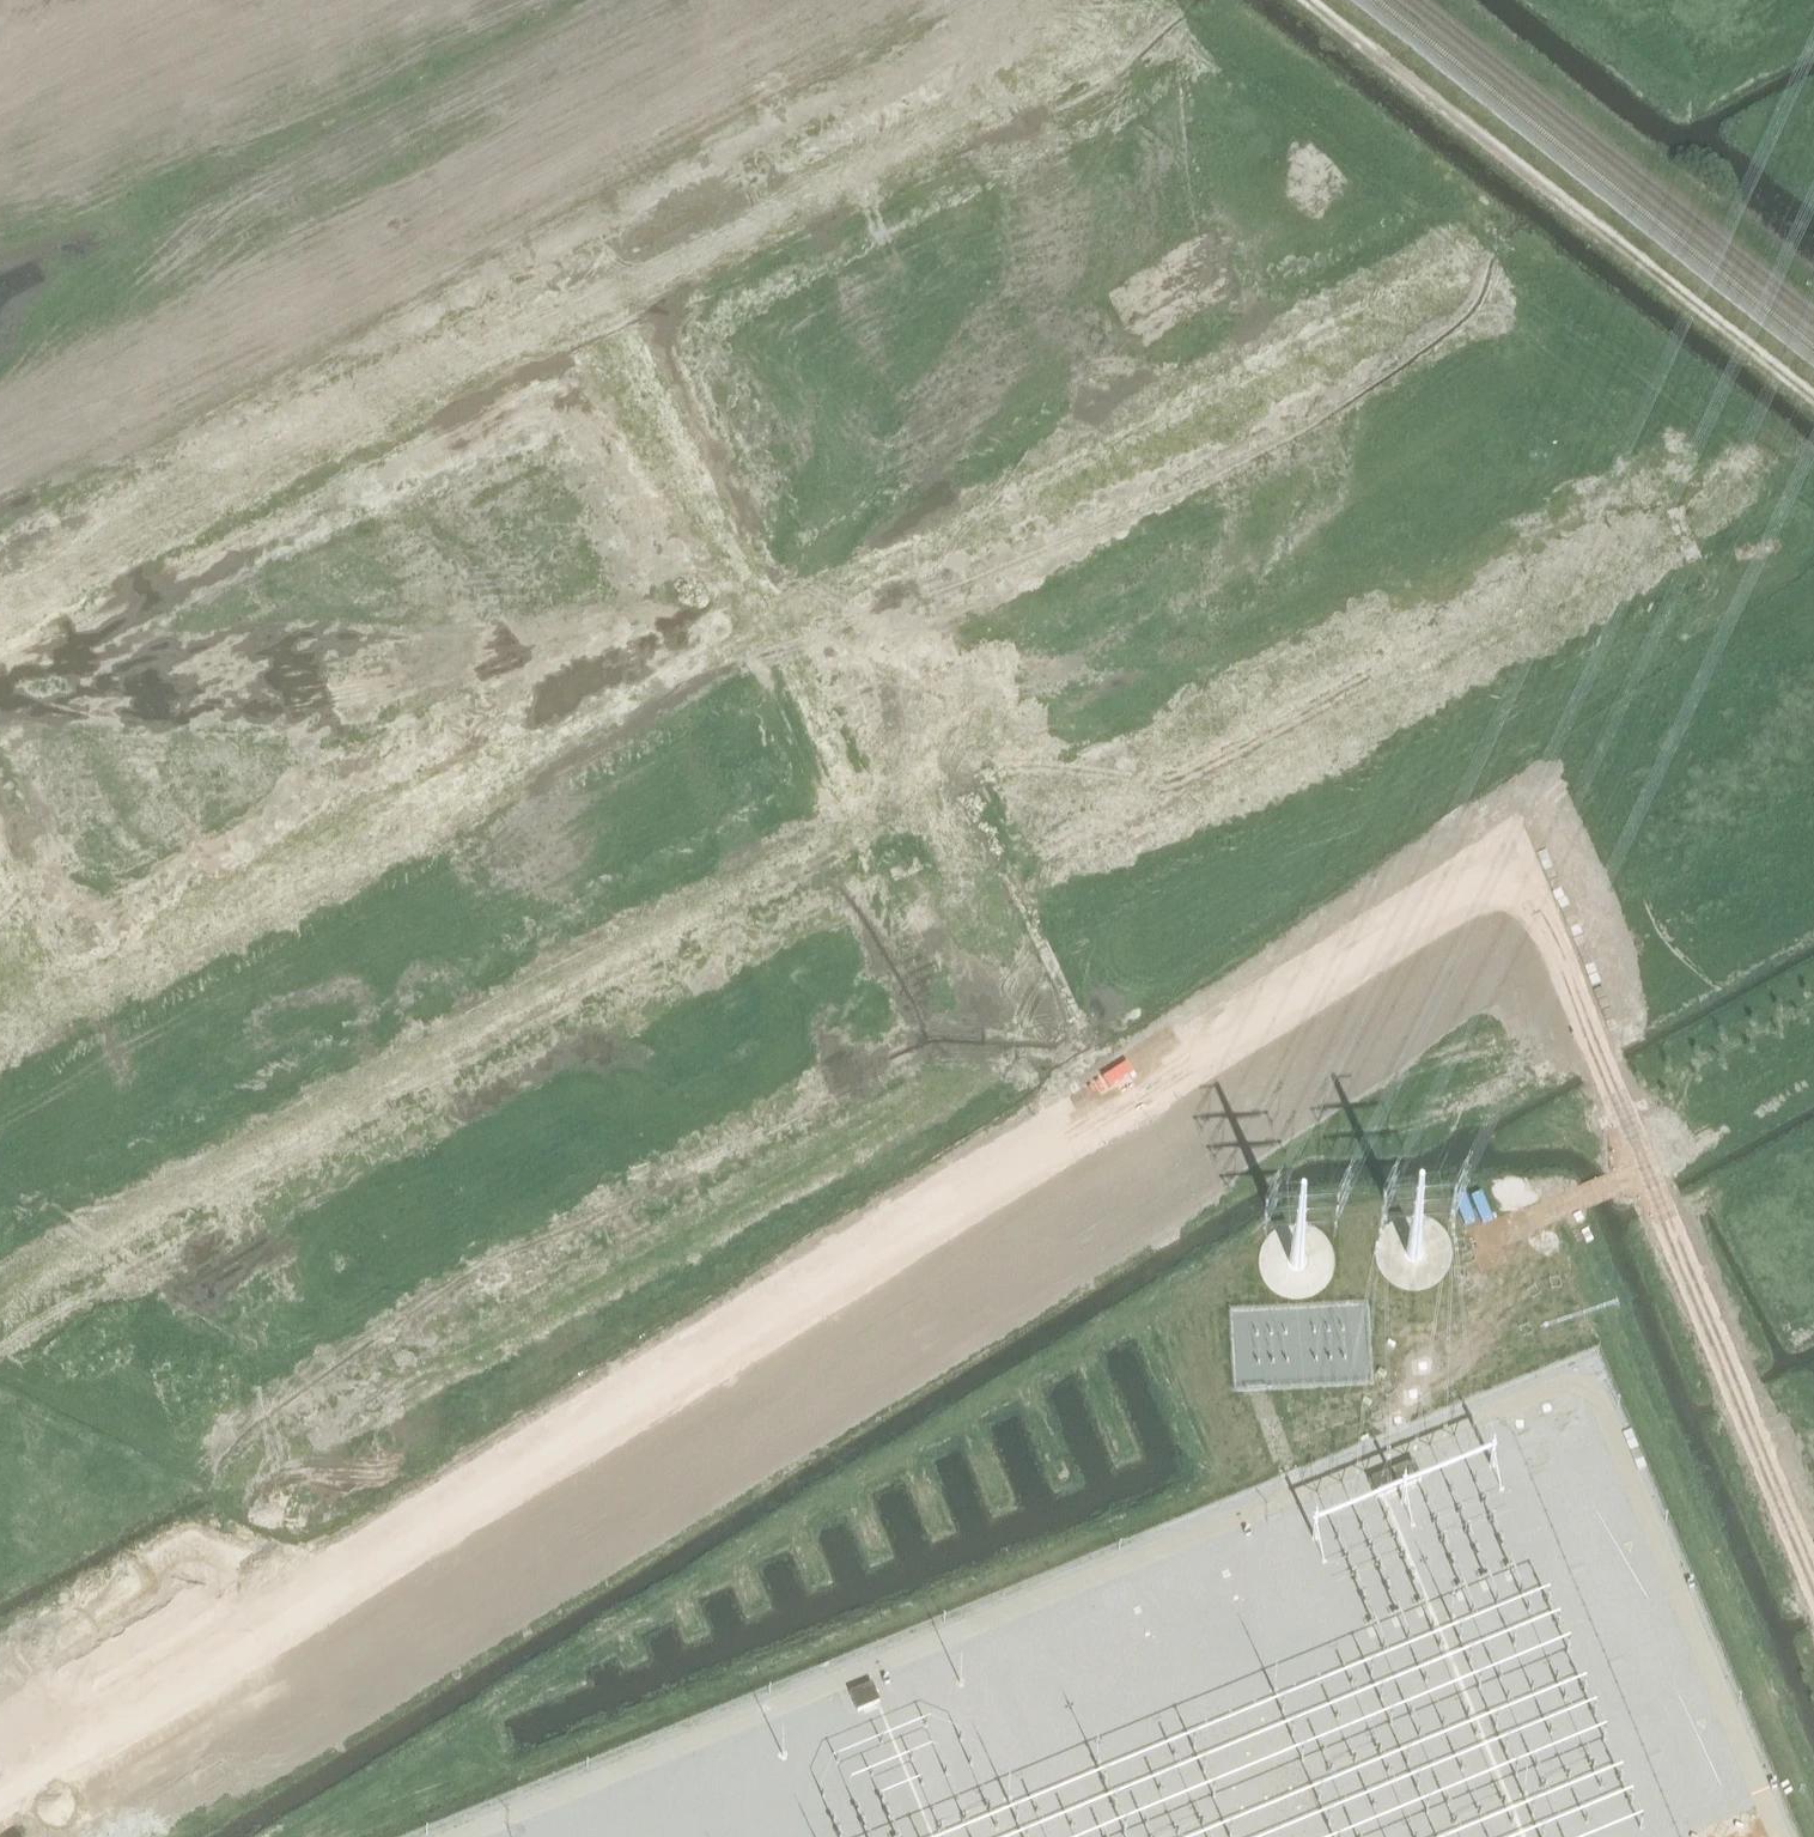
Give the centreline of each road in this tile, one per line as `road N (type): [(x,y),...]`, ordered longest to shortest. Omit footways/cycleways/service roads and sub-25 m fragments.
road 1 (unclassified): [(0,1800),(1514,857)]
road 2 (track): [(1813,1583),(1514,857)]
road 3 (track): [(1813,399),(1307,0)]

